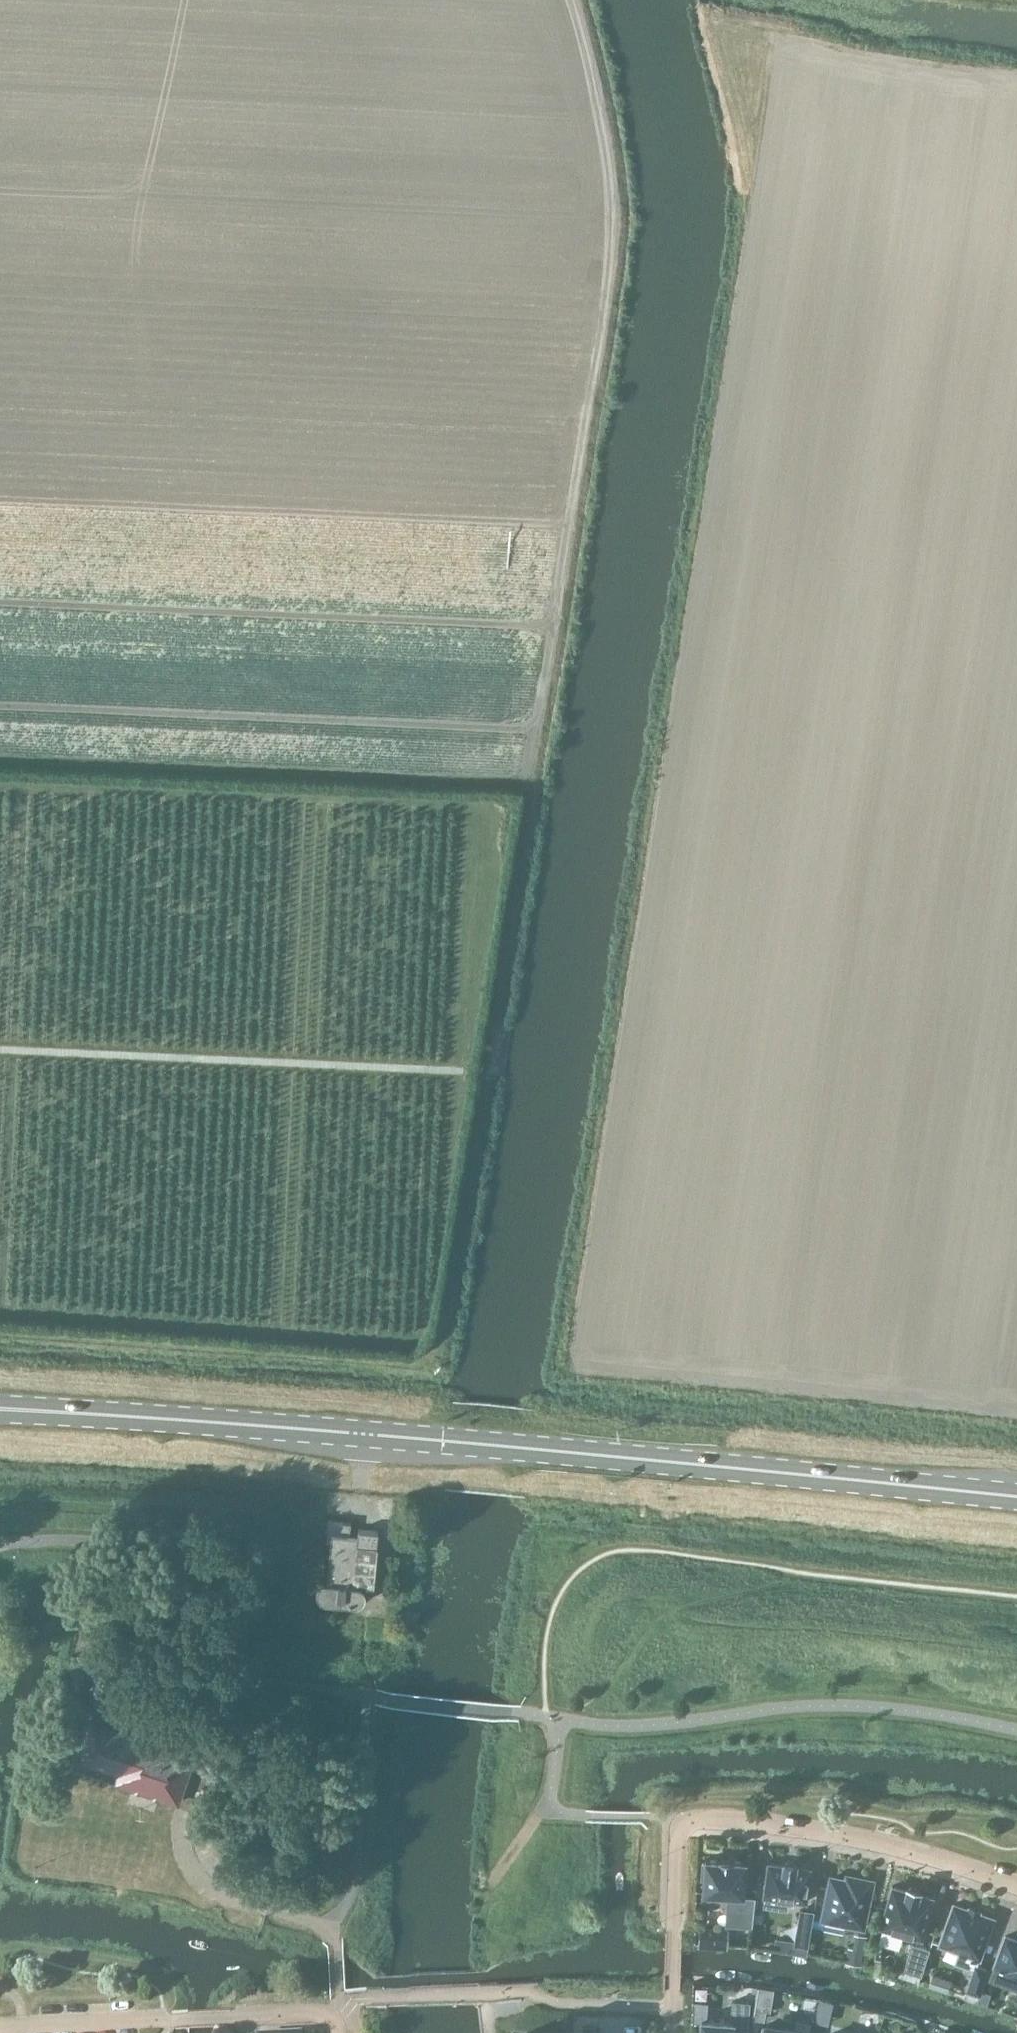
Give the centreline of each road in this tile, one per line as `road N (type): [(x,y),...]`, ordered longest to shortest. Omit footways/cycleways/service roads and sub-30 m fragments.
road 1 (secondary): [(1016,1498),(454,1442),(0,1410)]
road 2 (residential): [(0,2027),(337,2011),(338,2032)]
road 3 (residential): [(678,1820),(820,1830),(1016,1886)]
road 4 (residential): [(678,1820),(673,2032)]

